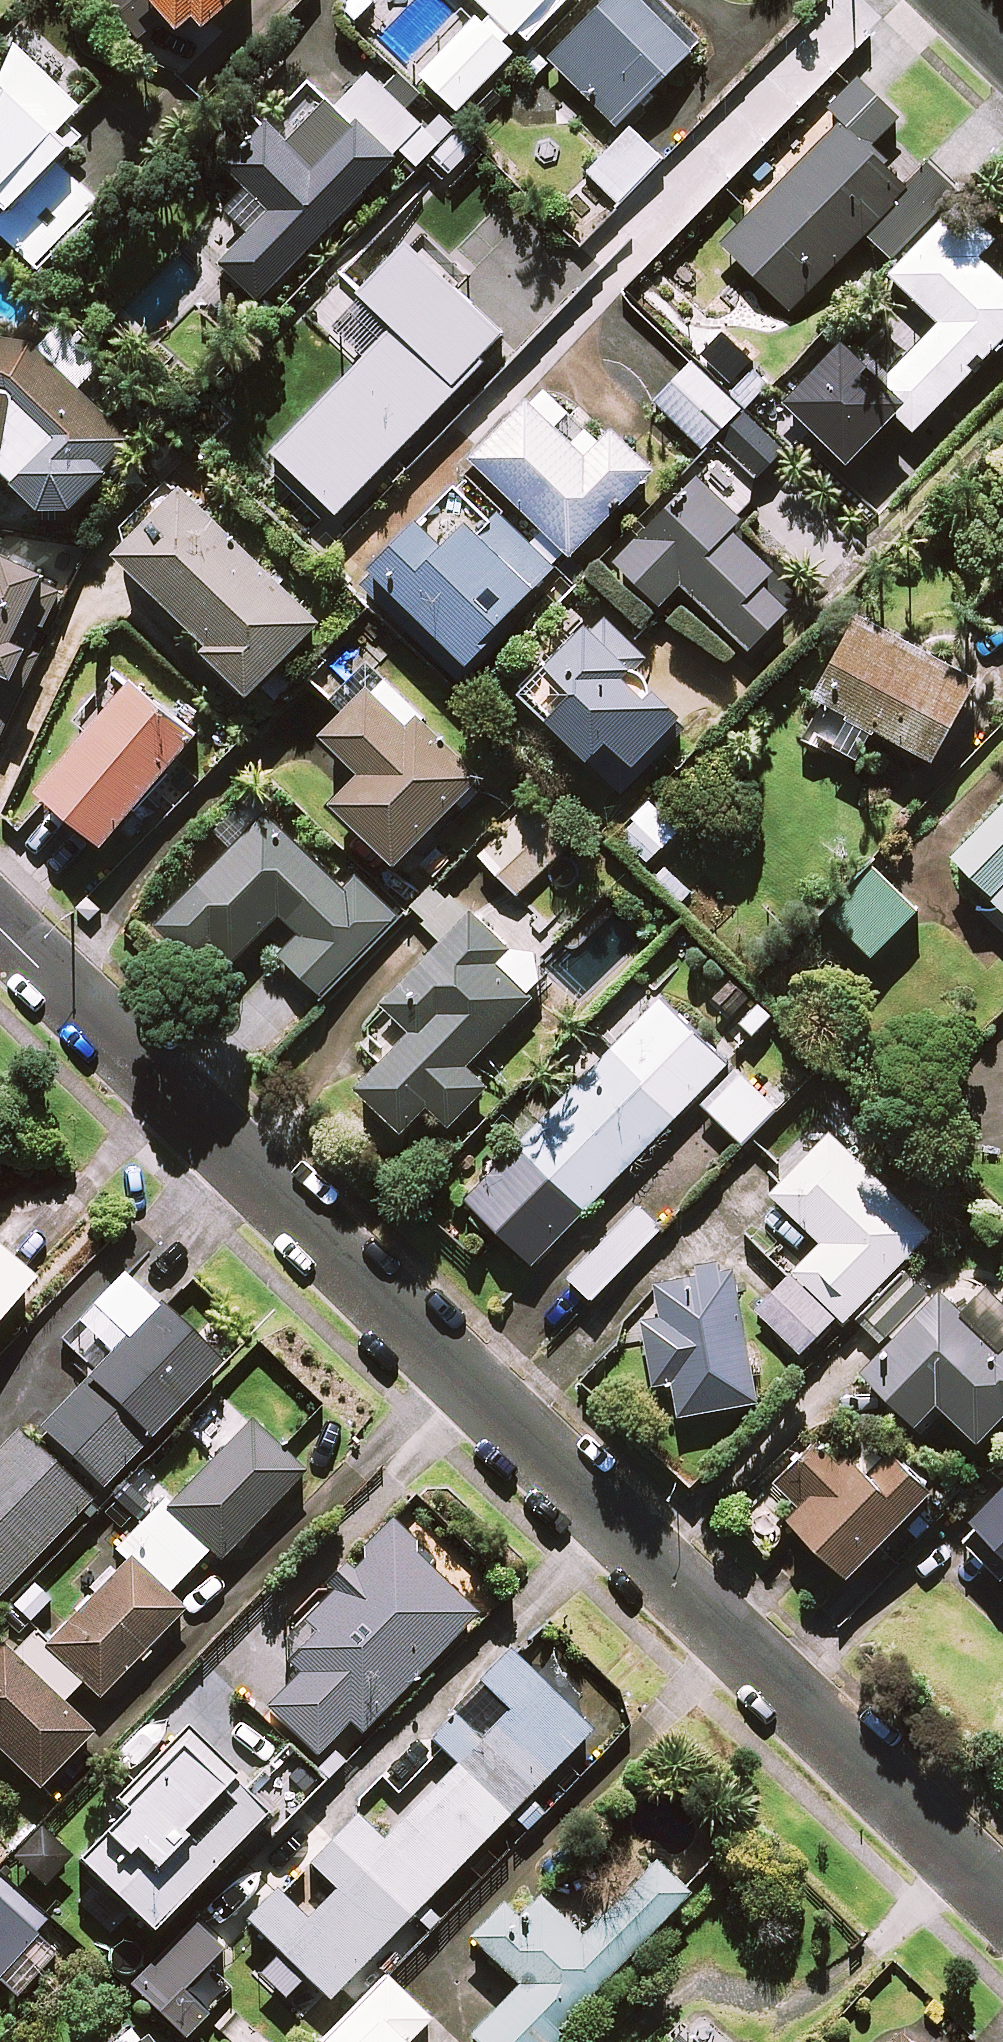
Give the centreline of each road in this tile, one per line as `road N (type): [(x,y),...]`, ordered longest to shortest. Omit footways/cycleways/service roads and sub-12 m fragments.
road 1 (residential): [(1002,1901),(0,924)]

